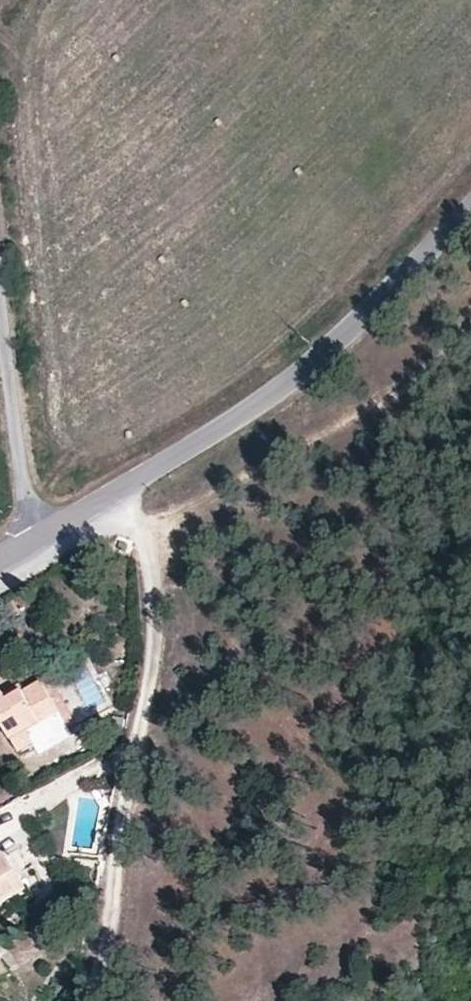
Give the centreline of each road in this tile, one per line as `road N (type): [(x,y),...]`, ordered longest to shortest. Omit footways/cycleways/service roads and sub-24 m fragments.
road 1 (residential): [(114,493),(145,549),(154,595),(151,663),(104,971),(85,1000)]
road 2 (tertiary): [(114,493),(318,363),(470,211)]
road 3 (unclassified): [(0,302),(32,542)]

